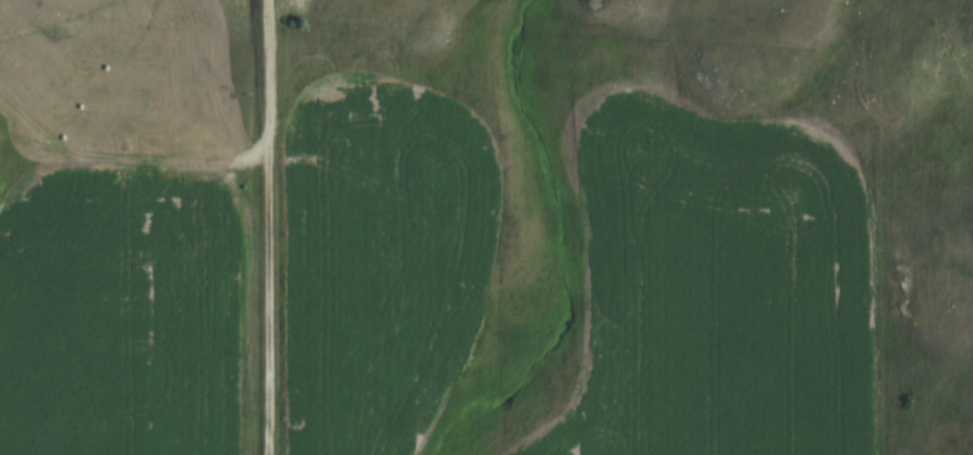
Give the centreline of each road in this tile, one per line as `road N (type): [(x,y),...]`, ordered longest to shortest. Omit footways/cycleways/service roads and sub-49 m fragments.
road 1 (track): [(268,454),(264,0)]

